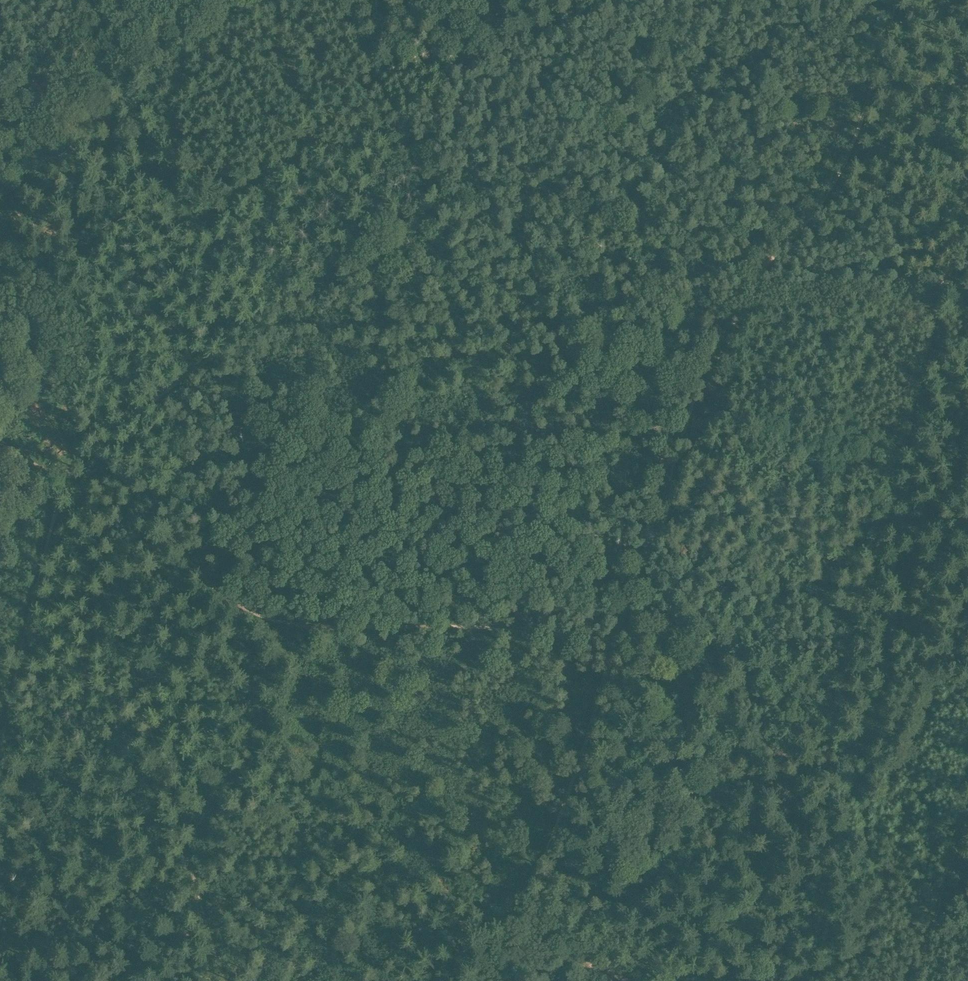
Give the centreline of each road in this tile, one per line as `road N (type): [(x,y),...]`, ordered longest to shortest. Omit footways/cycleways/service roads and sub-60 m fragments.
road 1 (tertiary): [(0,156),(203,0)]

